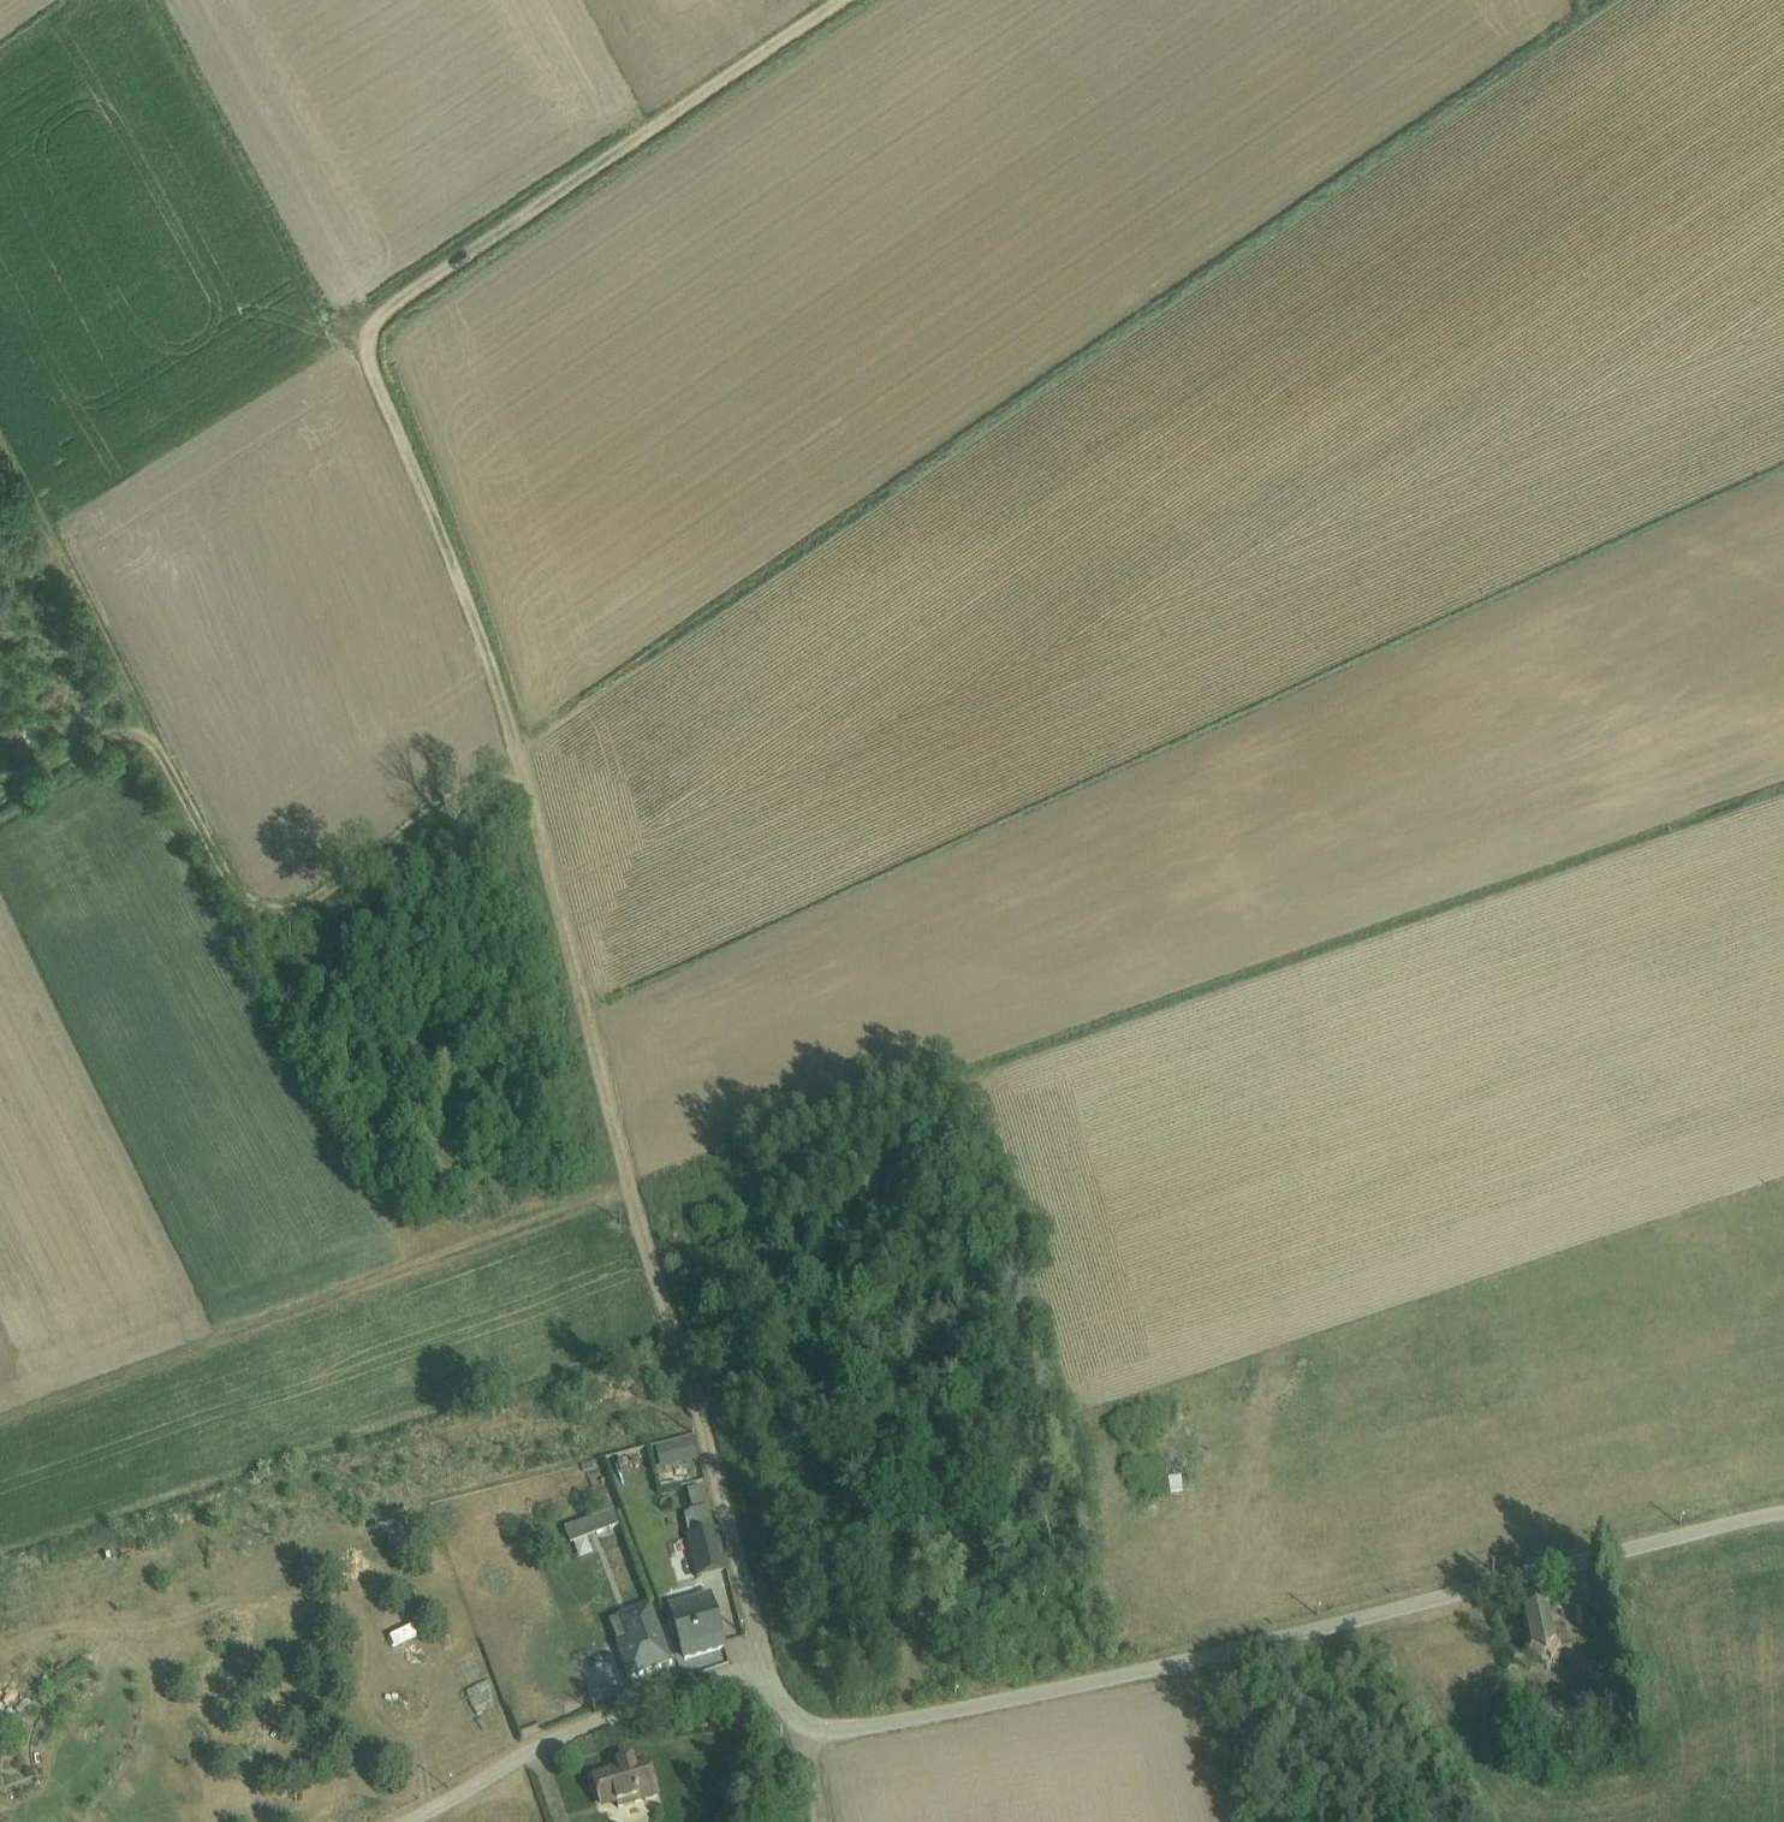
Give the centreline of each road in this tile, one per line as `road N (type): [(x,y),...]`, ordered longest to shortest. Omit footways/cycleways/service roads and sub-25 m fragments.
road 1 (track): [(773,1694),(516,765),(374,388),(371,338),(394,309),(861,0)]
road 2 (residential): [(413,1821),(530,1758),(700,1689),(739,1684),(773,1694),(810,1730),(844,1736),(1130,1677),(1783,1514)]

